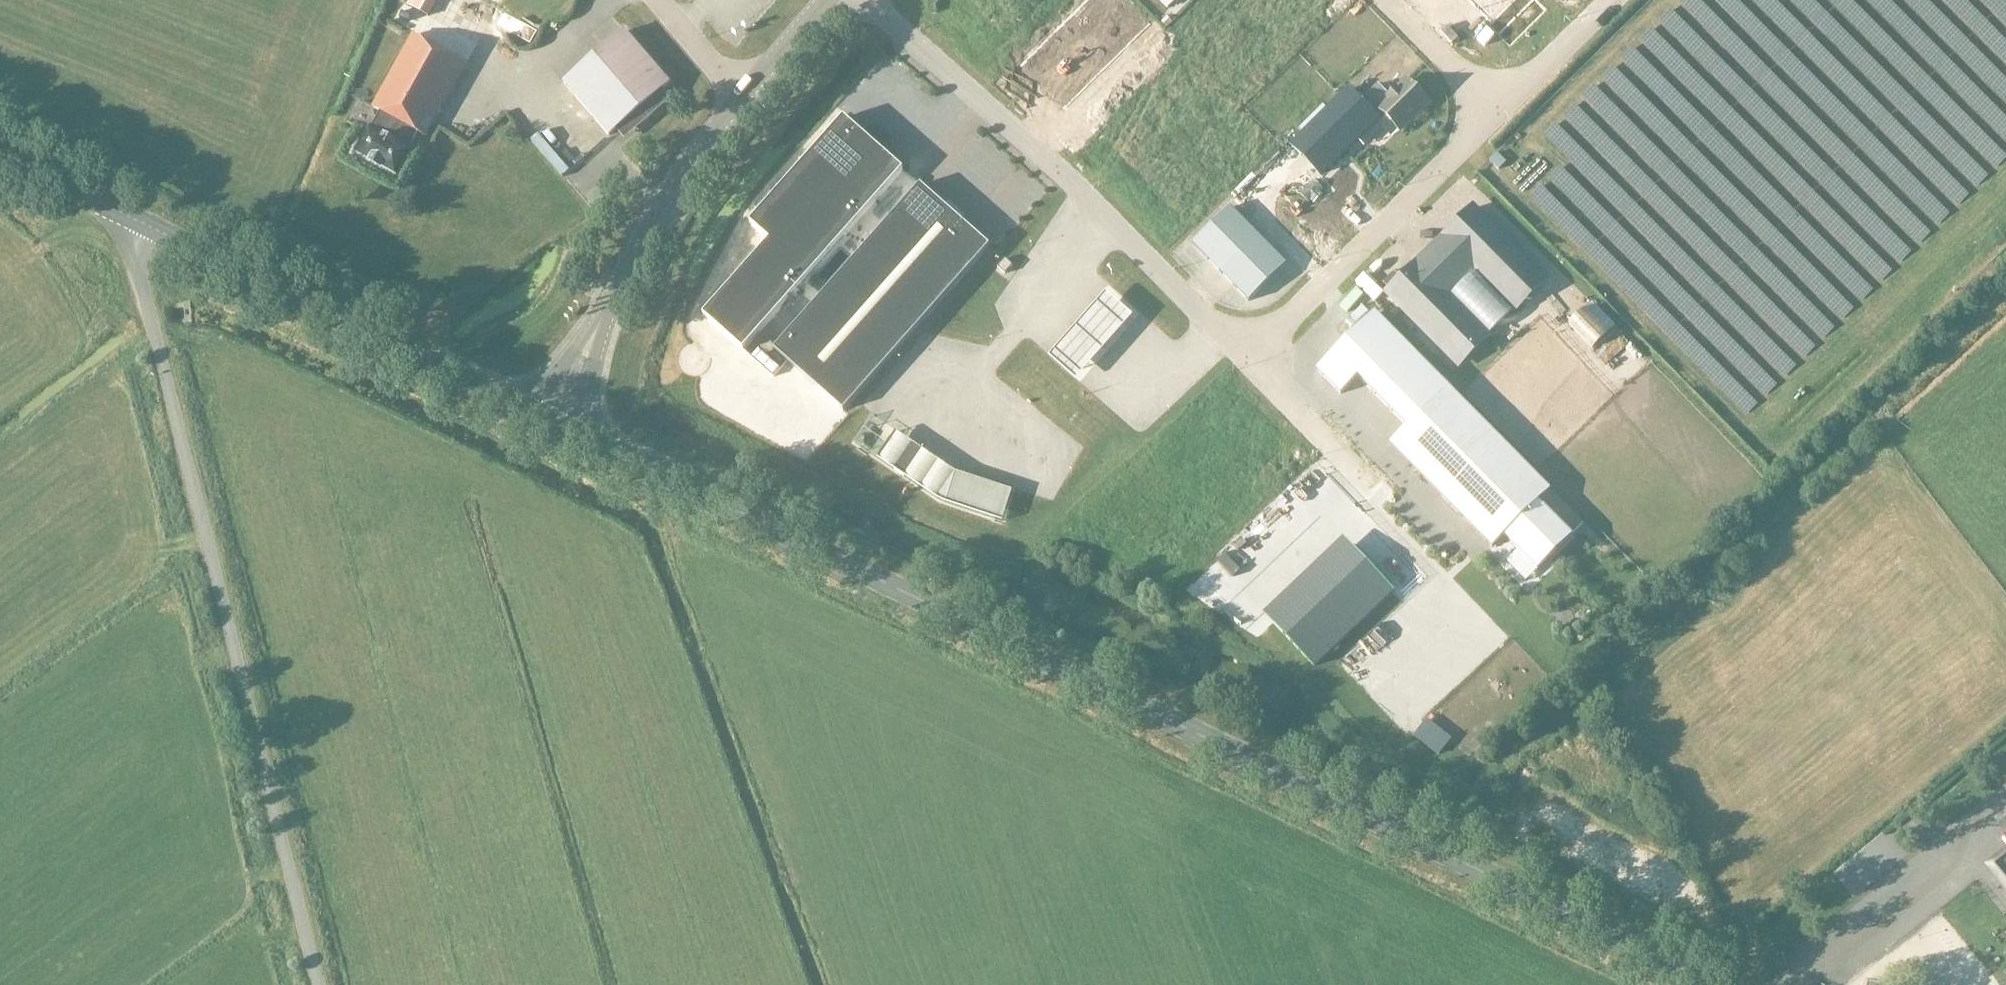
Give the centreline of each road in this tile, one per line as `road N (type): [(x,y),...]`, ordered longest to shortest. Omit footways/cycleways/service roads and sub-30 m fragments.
road 1 (secondary): [(568,430),(1714,984)]
road 2 (tertiary): [(316,984),(134,255),(134,220)]
road 3 (unclassified): [(865,0),(1065,178),(1244,360)]
road 4 (secondary): [(534,413),(134,220)]
road 5 (unclassified): [(1244,360),(1495,113)]
road 6 (unclassified): [(597,328),(665,196),(744,94)]
road 7 (unclassified): [(1244,360),(1376,495)]
road 8 (unclassified): [(1495,113),(1609,0)]
road 9 (unclassified): [(1385,0),(1495,113)]
road 10 (secondary): [(134,220),(0,155)]
road 11 (unclassified): [(658,0),(744,94)]
road 12 (unclassified): [(744,94),(826,0)]

